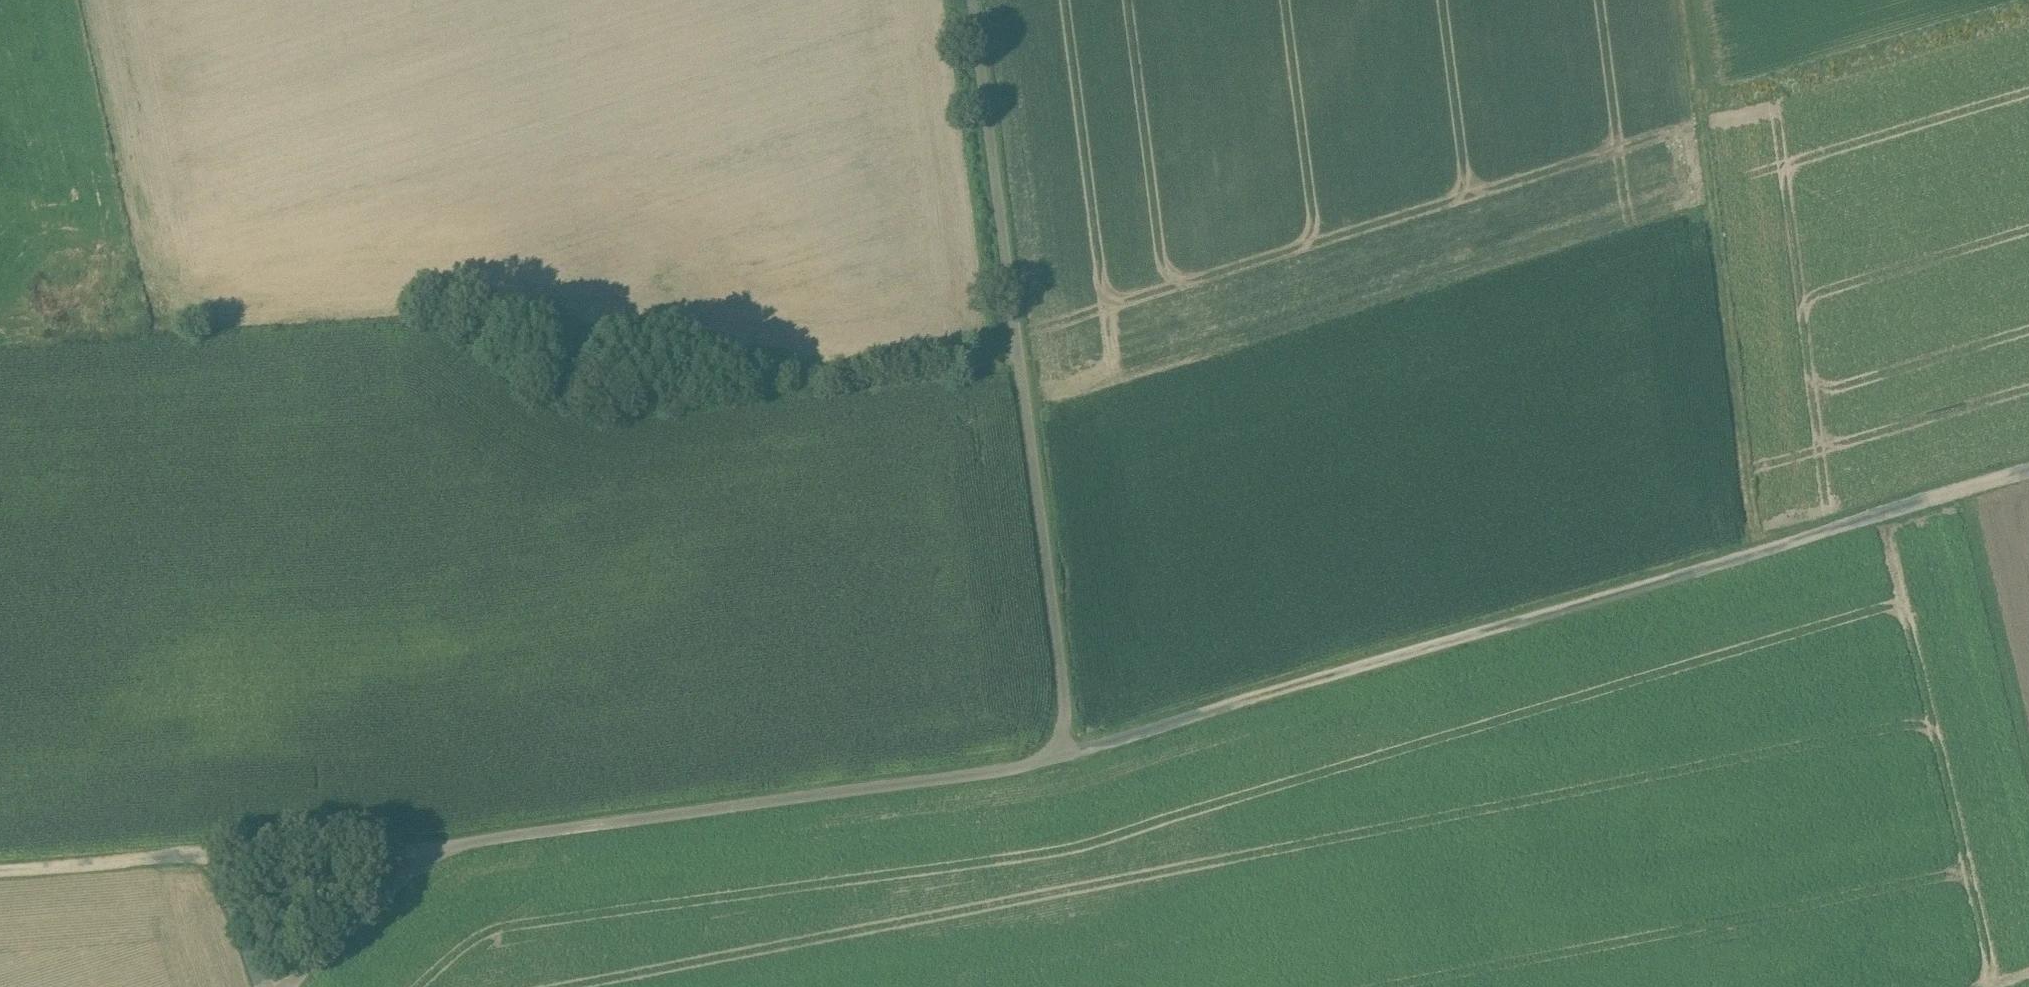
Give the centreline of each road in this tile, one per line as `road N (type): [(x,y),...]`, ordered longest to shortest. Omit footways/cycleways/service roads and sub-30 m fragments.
road 1 (unclassified): [(431,852),(1068,745),(966,0)]
road 2 (track): [(1068,745),(2028,465)]
road 3 (unclassified): [(264,986),(220,851),(431,852)]
road 4 (track): [(0,871),(220,851)]
road 5 (unclassified): [(290,986),(431,852)]

